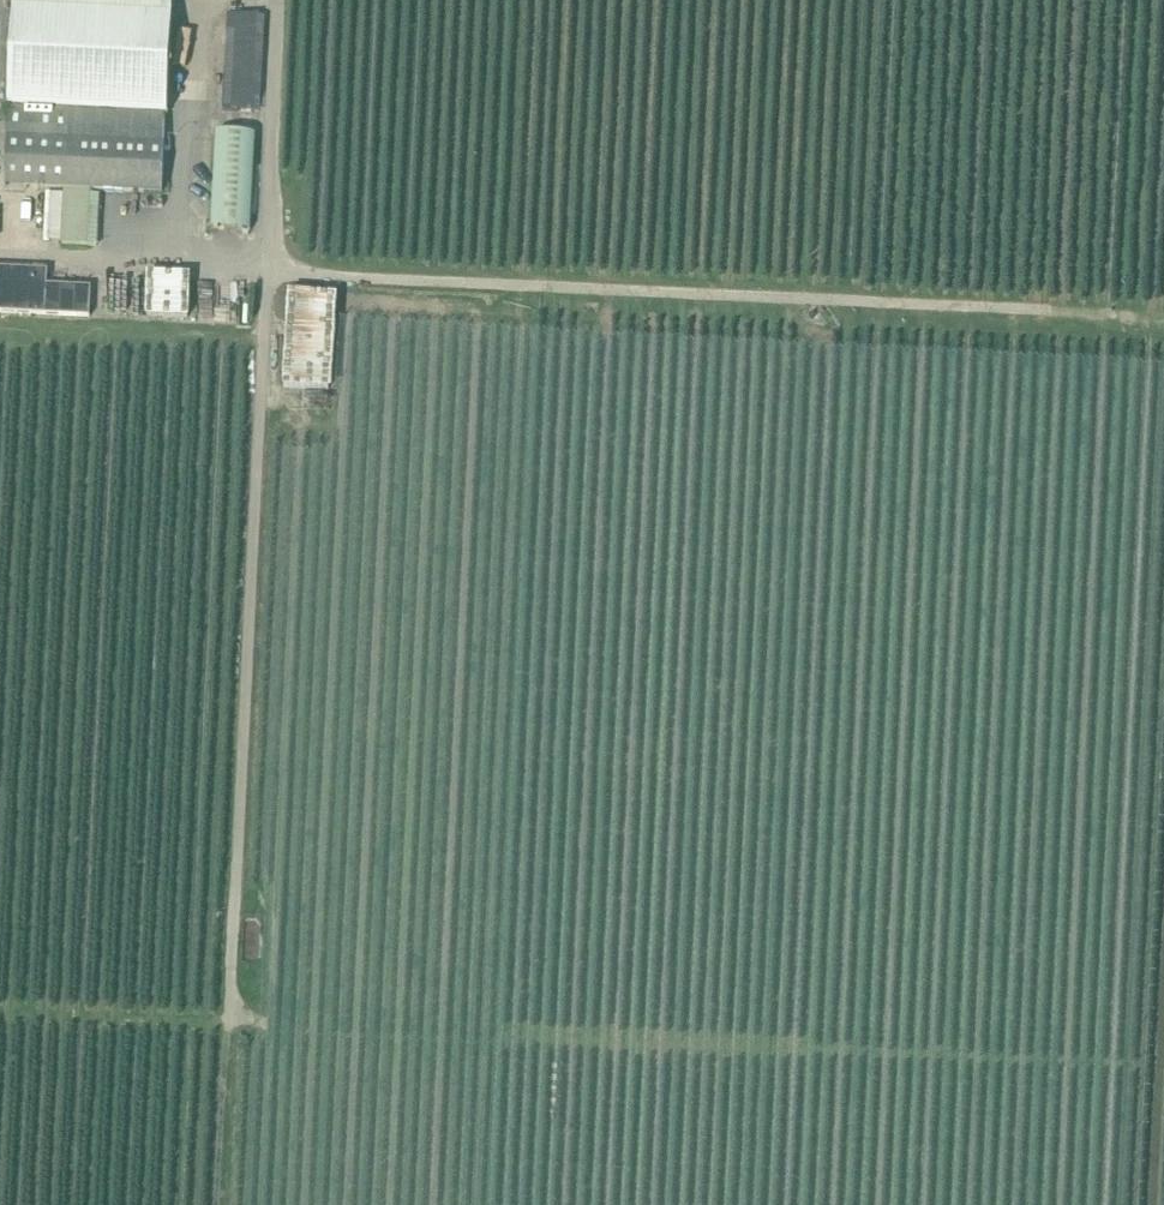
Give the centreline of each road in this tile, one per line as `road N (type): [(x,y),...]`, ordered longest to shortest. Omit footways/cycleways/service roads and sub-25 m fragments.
road 1 (track): [(0,256),(1163,317)]
road 2 (track): [(266,269),(216,1204)]
road 3 (track): [(1152,1204),(1163,994)]

